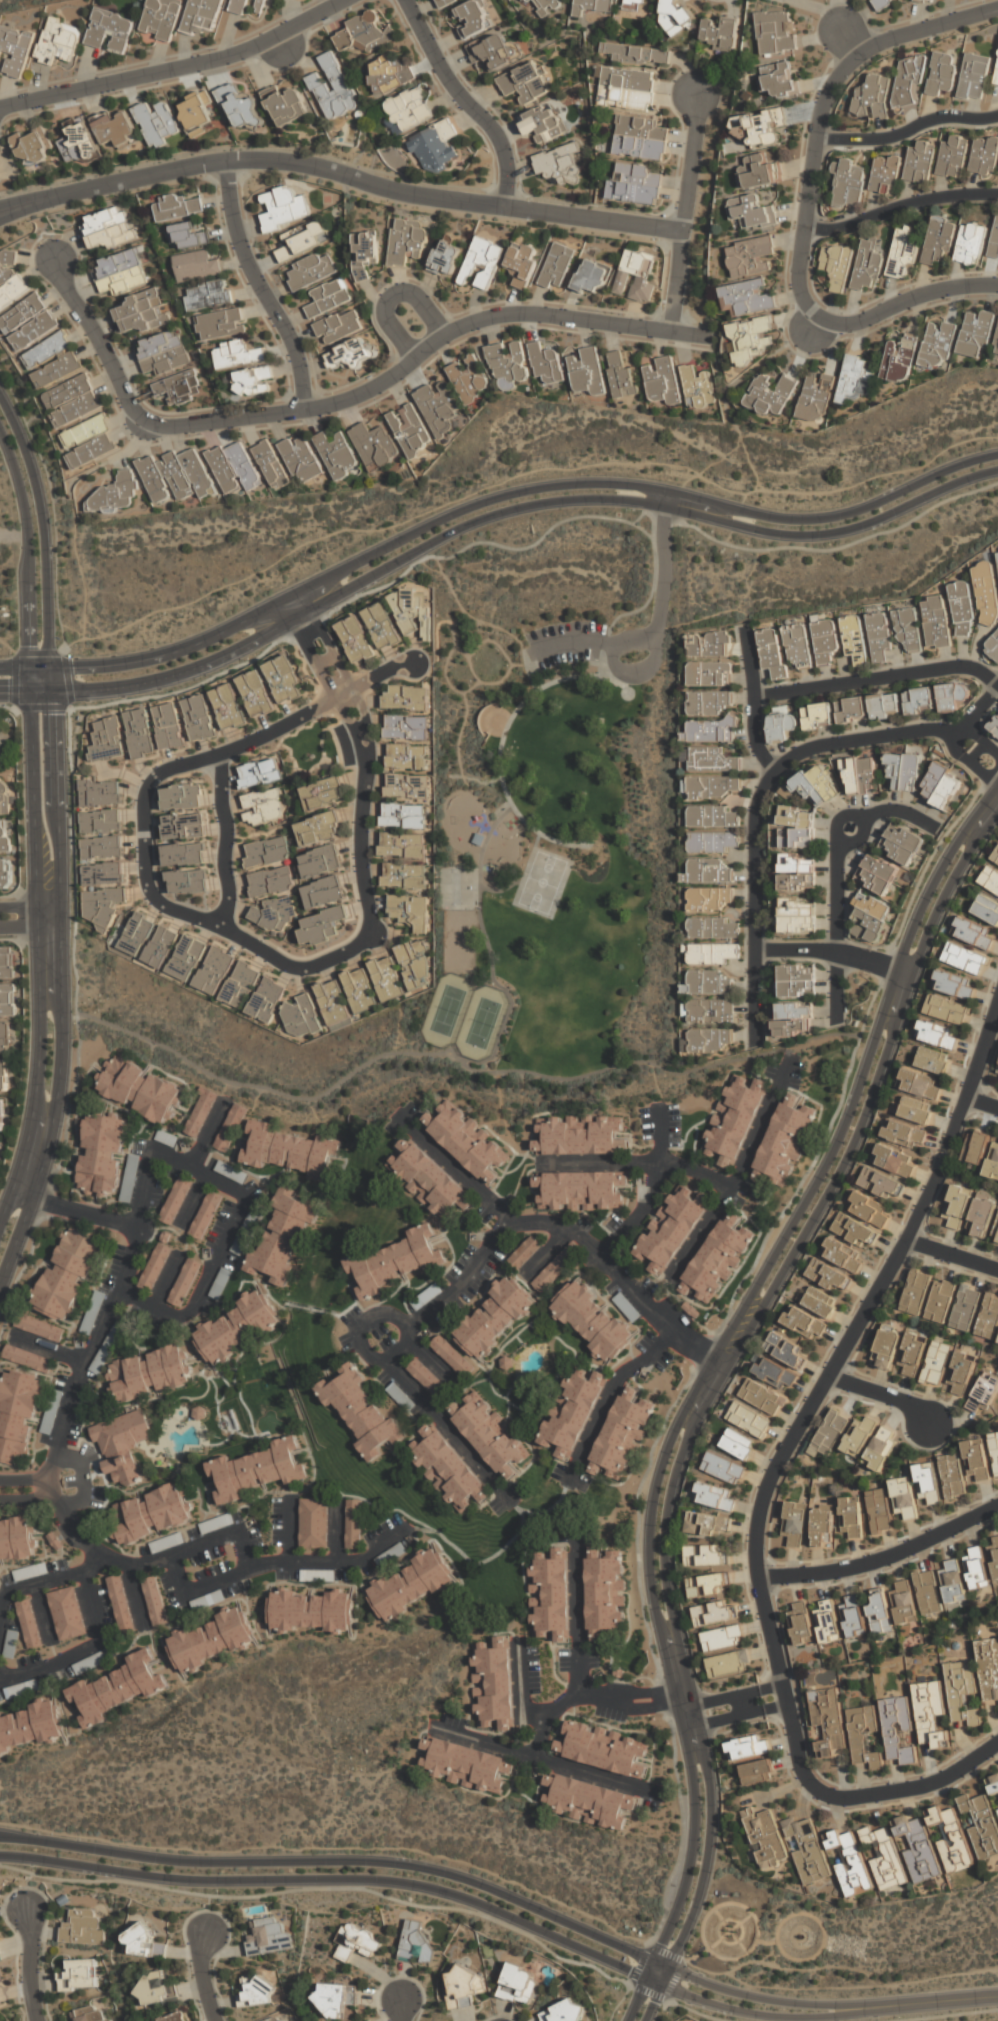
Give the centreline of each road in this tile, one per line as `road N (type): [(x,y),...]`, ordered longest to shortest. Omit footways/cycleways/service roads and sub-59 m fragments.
road 1 (tertiary): [(997,785),(928,893),(828,1161),(662,1461),(649,1530),(650,1581),(695,1809),(683,1894),(647,1979)]
road 2 (tertiary): [(661,1984),(697,1898),(709,1829),(703,1751),(664,1579),(670,1486),(692,1427),(841,1167),(931,921),(997,811)]
road 3 (tertiary): [(997,454),(816,519),(619,484),(522,490),(456,512),(186,647),(122,664),(47,668)]
road 4 (residential): [(684,232),(392,192),(331,172),(250,160),(6,210)]
road 5 (tertiary): [(30,692),(125,687),(191,670),(504,511),(594,498),(665,507)]
road 6 (tertiary): [(0,1855),(166,1878),(428,1886),(647,1979)]
road 7 (residential): [(934,1176),(905,1242),(773,1472),(755,1526),(757,1577),(801,1777)]
road 8 (tertiary): [(655,1962),(432,1869),(370,1861),(181,1862),(39,1841)]
road 9 (tertiary): [(0,1283),(39,1174),(58,1071),(55,707),(47,668)]
road 10 (residential): [(143,879),(154,898),(293,969),(308,971),(370,932),(359,848),(361,729),(299,615)]
road 11 (residential): [(671,332),(537,314),(492,317),(444,336),(396,375),(340,403),(130,431)]
road 12 (tertiary): [(30,692),(39,1042),(27,1135),(0,1223)]
road 13 (residential): [(143,879),(141,802),(153,779),(258,739),(416,662)]
road 14 (residential): [(348,0),(240,55),(0,109)]
road 15 (tertiary): [(665,507),(768,532),(836,532),(997,470)]
road 16 (residential): [(863,49),(824,99),(799,265),(805,302),(820,320)]
road 17 (residential): [(753,1039),(752,824),(758,788),(776,768)]
road 18 (tertiary): [(47,668),(36,490),(0,399)]
road 19 (tertiary): [(0,430),(26,516),(30,692)]
road 20 (residential): [(308,409),(292,340),(239,239),(225,161)]
road 21 (residential): [(997,1506),(867,1565),(757,1577)]
road 22 (residential): [(671,1280),(731,1189),(789,1059)]
road 23 (residential): [(997,684),(960,666),(757,695)]
road 24 (residential): [(505,208),(509,158),(490,122),(447,83),(406,0)]
road 25 (residential): [(801,1777),(839,1800),(908,1790),(949,1776),(997,1743)]
road 26 (residential): [(997,282),(911,296),(857,321),(820,320),(804,337)]
road 27 (tertiary): [(647,1979),(765,2015),(842,2009)]
road 28 (residential): [(54,259),(133,408),(157,428)]
road 29 (residential): [(997,192),(933,197),(848,225),(807,226)]
road 30 (tertiary): [(842,2009),(745,1995),(655,1962)]
road 31 (residential): [(957,734),(924,729),(825,743),(776,768)]
road 32 (residential): [(829,20),(863,49),(997,5)]
road 33 (residential): [(819,137),(875,137),(930,118),(997,114)]
road 34 (residential): [(837,1017),(836,856),(843,840)]
road 35 (residential): [(218,755),(229,902),(220,927)]
road 36 (tertiary): [(842,2009),(997,1996)]
road 37 (residential): [(776,768),(758,741),(746,624)]
road 38 (residential): [(997,999),(949,1137)]
road 39 (residential): [(684,232),(697,95)]

